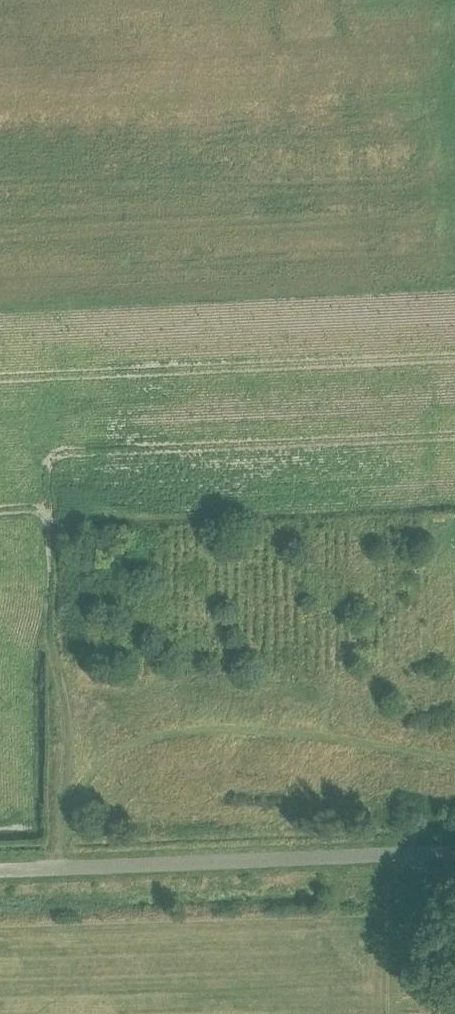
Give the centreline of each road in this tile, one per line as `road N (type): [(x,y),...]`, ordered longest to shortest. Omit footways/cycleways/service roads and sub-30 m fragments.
road 1 (unclassified): [(0,869),(454,850)]

